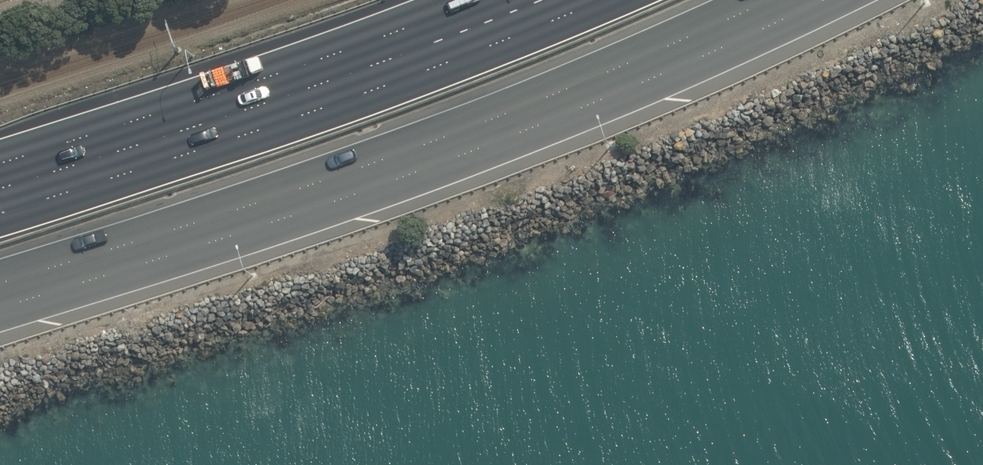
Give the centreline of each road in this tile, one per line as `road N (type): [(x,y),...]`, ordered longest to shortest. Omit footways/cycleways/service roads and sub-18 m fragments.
road 1 (motorway): [(756,0),(344,171),(0,281)]
road 2 (motorway): [(0,211),(306,115),(607,0)]

